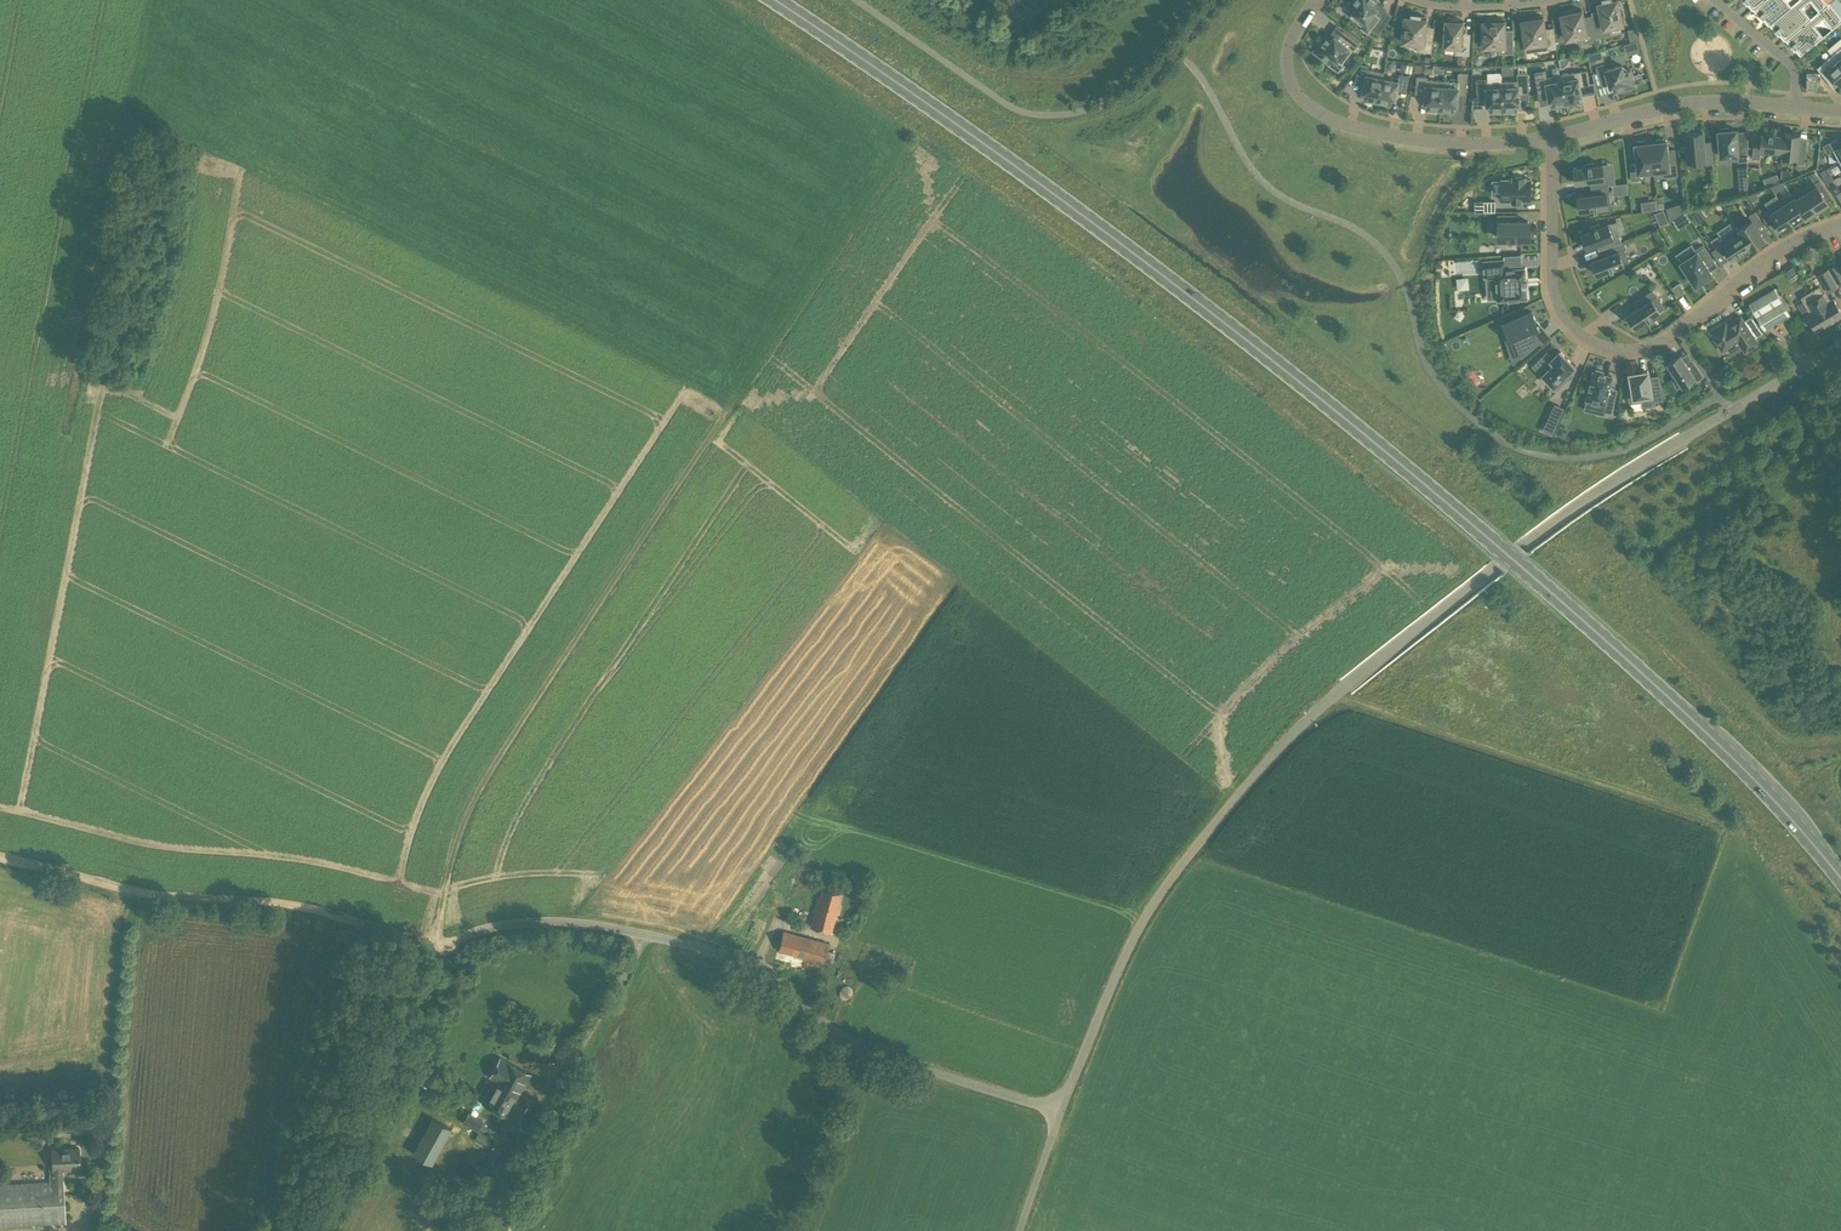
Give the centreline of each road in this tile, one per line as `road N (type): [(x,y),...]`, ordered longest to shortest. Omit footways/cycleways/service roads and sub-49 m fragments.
road 1 (primary): [(775,0),(996,152),(1365,435),(1683,711),(1840,879)]
road 2 (unclassified): [(311,1230),(437,959),(447,945),(501,926),(585,925),(708,950),(782,986),(843,1039),(1062,1111)]
road 3 (unclassified): [(1062,1111),(1144,920),(1303,724),(1561,519),(1683,440)]
road 4 (track): [(434,941),(454,849),(478,790),(725,408)]
road 5 (residential): [(1840,224),(1775,254),(1655,345),(1604,347),(1572,328),(1555,296),(1552,138)]
road 6 (track): [(447,945),(291,908),(126,894),(0,860)]
road 7 (residential): [(1552,138),(1428,142),(1320,114),(1294,90),(1287,57),(1317,0)]
road 8 (residential): [(1793,107),(1677,104),(1552,138)]
road 9 (residential): [(1683,440),(1840,346)]
road 10 (residential): [(1793,107),(1792,67),(1719,0)]
road 11 (residential): [(1554,0),(1421,0)]
road 12 (unclassified): [(1019,1230),(1062,1111)]

